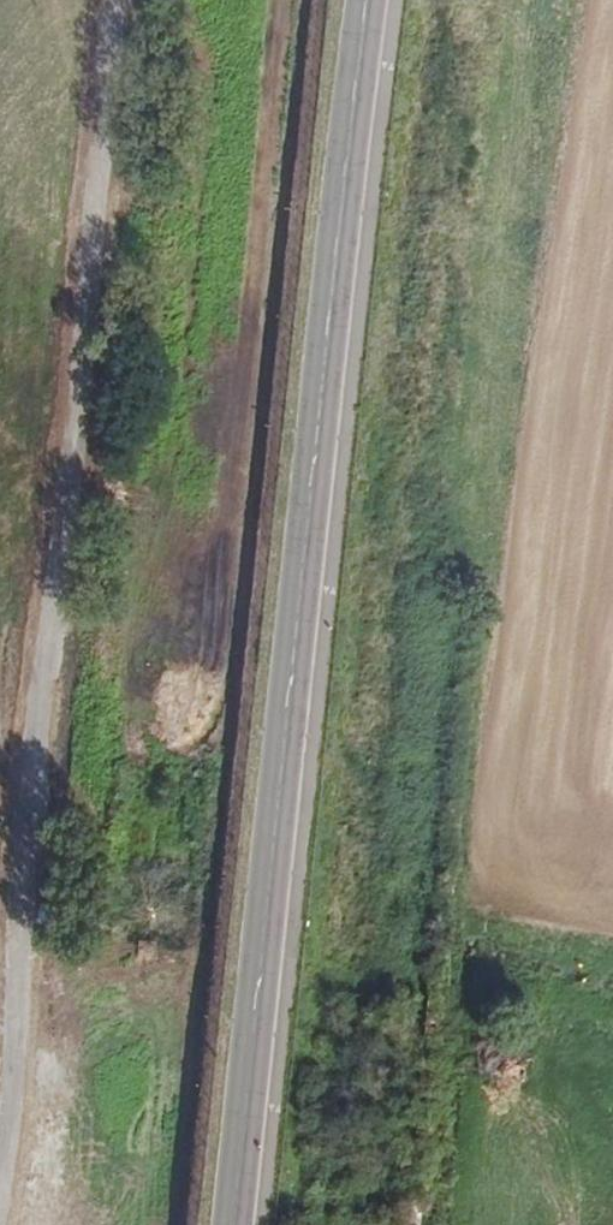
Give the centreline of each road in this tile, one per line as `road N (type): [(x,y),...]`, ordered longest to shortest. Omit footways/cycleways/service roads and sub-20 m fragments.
road 1 (secondary): [(366,0),(228,1224)]
road 2 (track): [(0,1218),(114,0)]

